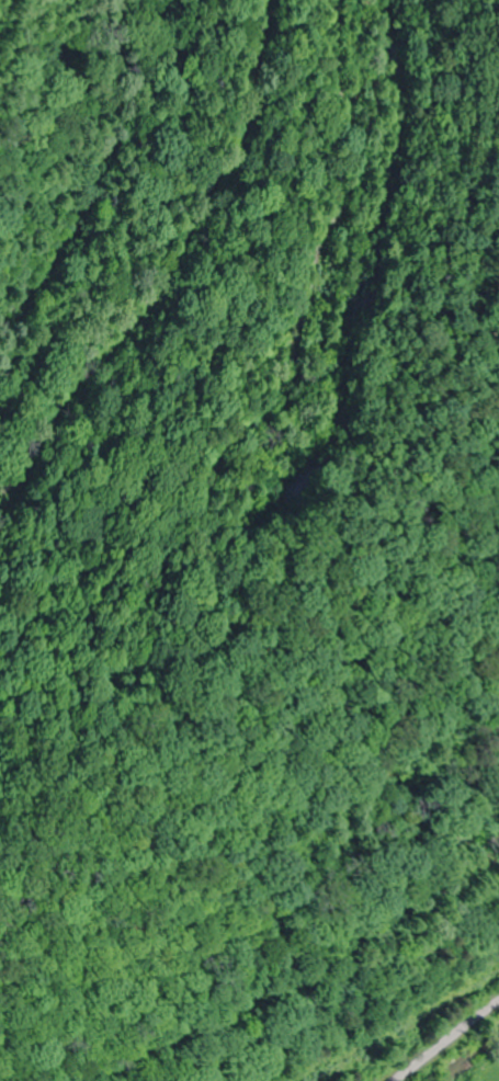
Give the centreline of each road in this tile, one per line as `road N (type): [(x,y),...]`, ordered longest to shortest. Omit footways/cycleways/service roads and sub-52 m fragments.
road 1 (residential): [(498,1003),(396,1080)]

